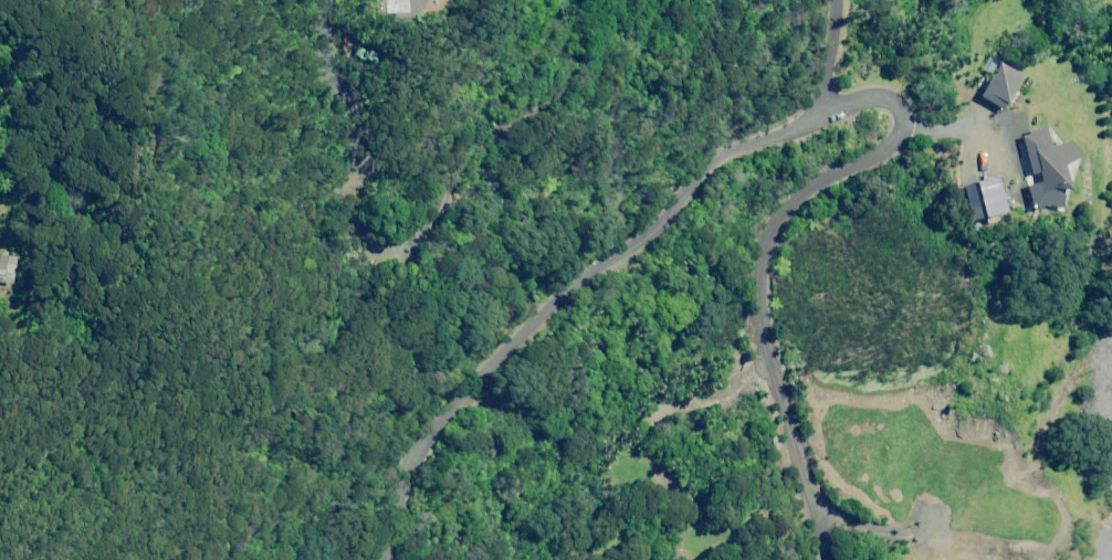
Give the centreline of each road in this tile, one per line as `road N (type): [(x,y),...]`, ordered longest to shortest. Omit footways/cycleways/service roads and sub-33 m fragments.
road 1 (residential): [(384,559),(432,424),(576,267),(644,222),(726,137),(815,103)]
road 2 (residential): [(815,103),(855,85),(893,93),(898,113),(867,144),(783,199),(759,267),(759,310),(828,559)]
road 3 (residential): [(593,0),(547,84),(521,108),(475,127),(452,152),(415,227),(394,237),(365,233)]

